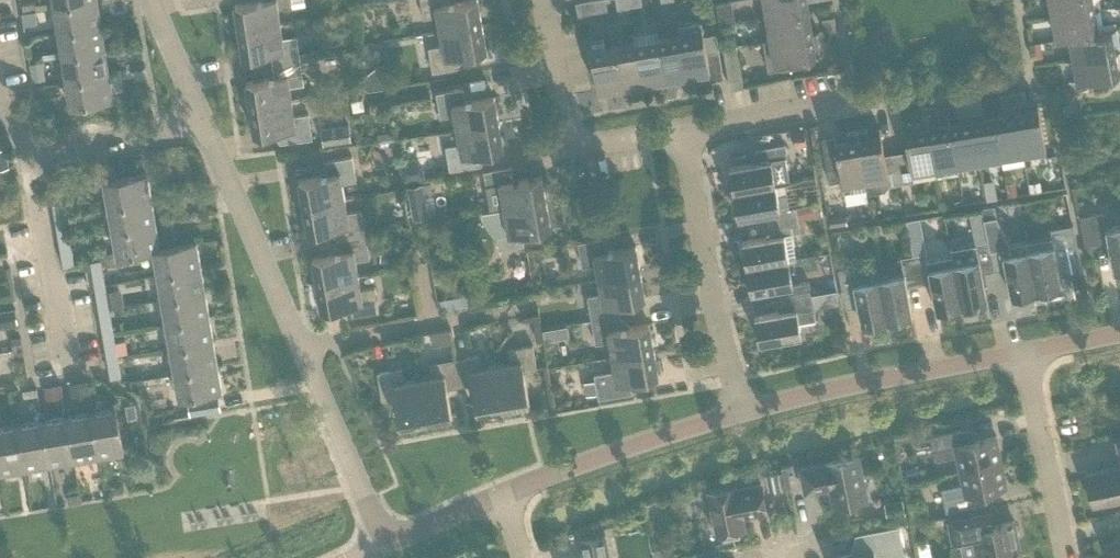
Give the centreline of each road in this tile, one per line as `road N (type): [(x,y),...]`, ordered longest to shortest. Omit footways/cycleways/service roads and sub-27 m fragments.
road 1 (unclassified): [(389,530),(370,509),(203,119)]
road 2 (unclassified): [(742,412),(1025,351)]
road 3 (residential): [(742,412),(684,129)]
road 4 (residential): [(684,129),(572,147),(545,0)]
road 5 (unclassified): [(507,493),(742,412)]
road 6 (residential): [(67,369),(28,140)]
road 7 (residential): [(1067,557),(1025,351)]
road 8 (residential): [(28,140),(203,119)]
road 9 (residential): [(684,129),(856,98)]
road 10 (unclassified): [(203,119),(150,0)]
road 11 (unclassified): [(389,530),(423,529),(507,493)]

